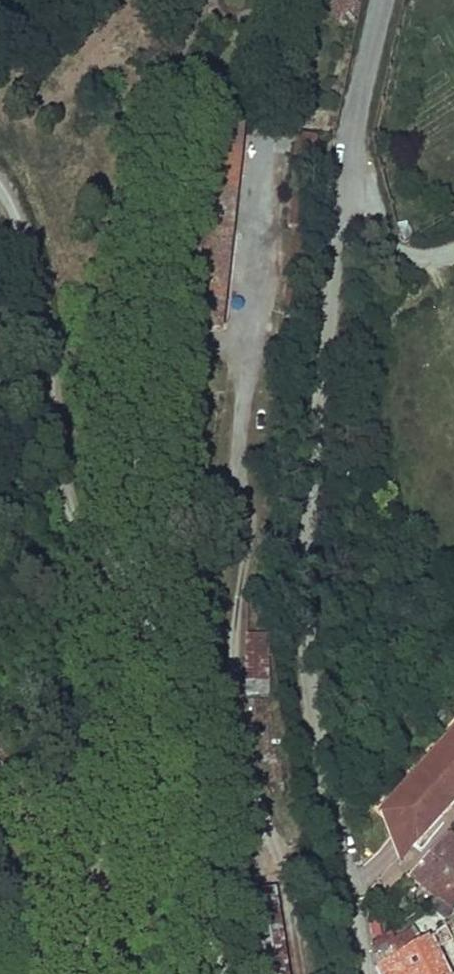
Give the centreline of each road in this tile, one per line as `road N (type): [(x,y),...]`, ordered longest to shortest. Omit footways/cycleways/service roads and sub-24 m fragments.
road 1 (residential): [(386,0),(337,247),(304,613),(306,673),(360,973)]

